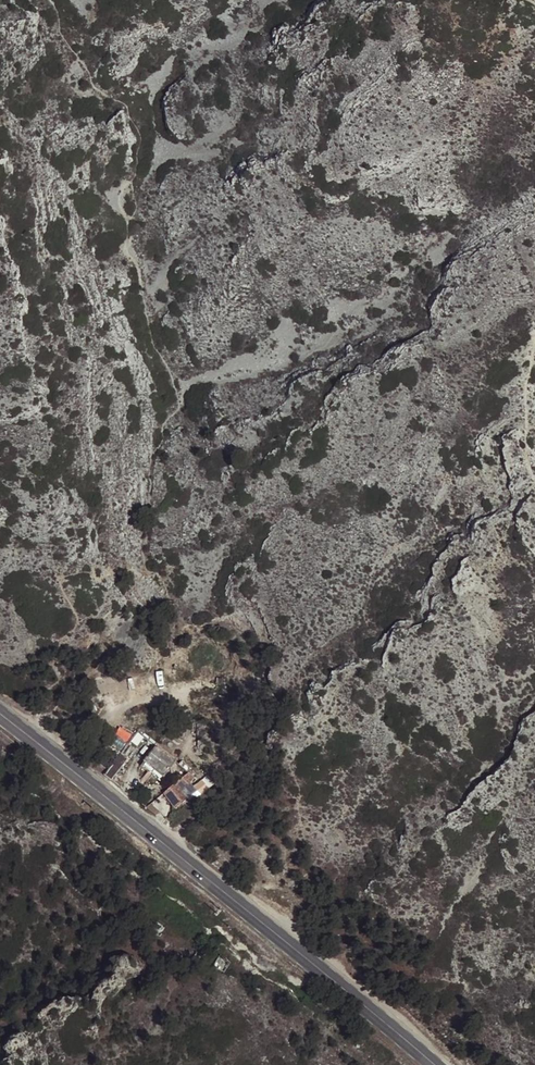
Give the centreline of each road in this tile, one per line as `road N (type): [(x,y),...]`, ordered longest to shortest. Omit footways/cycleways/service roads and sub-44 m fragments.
road 1 (primary): [(0,714),(429,1064)]

